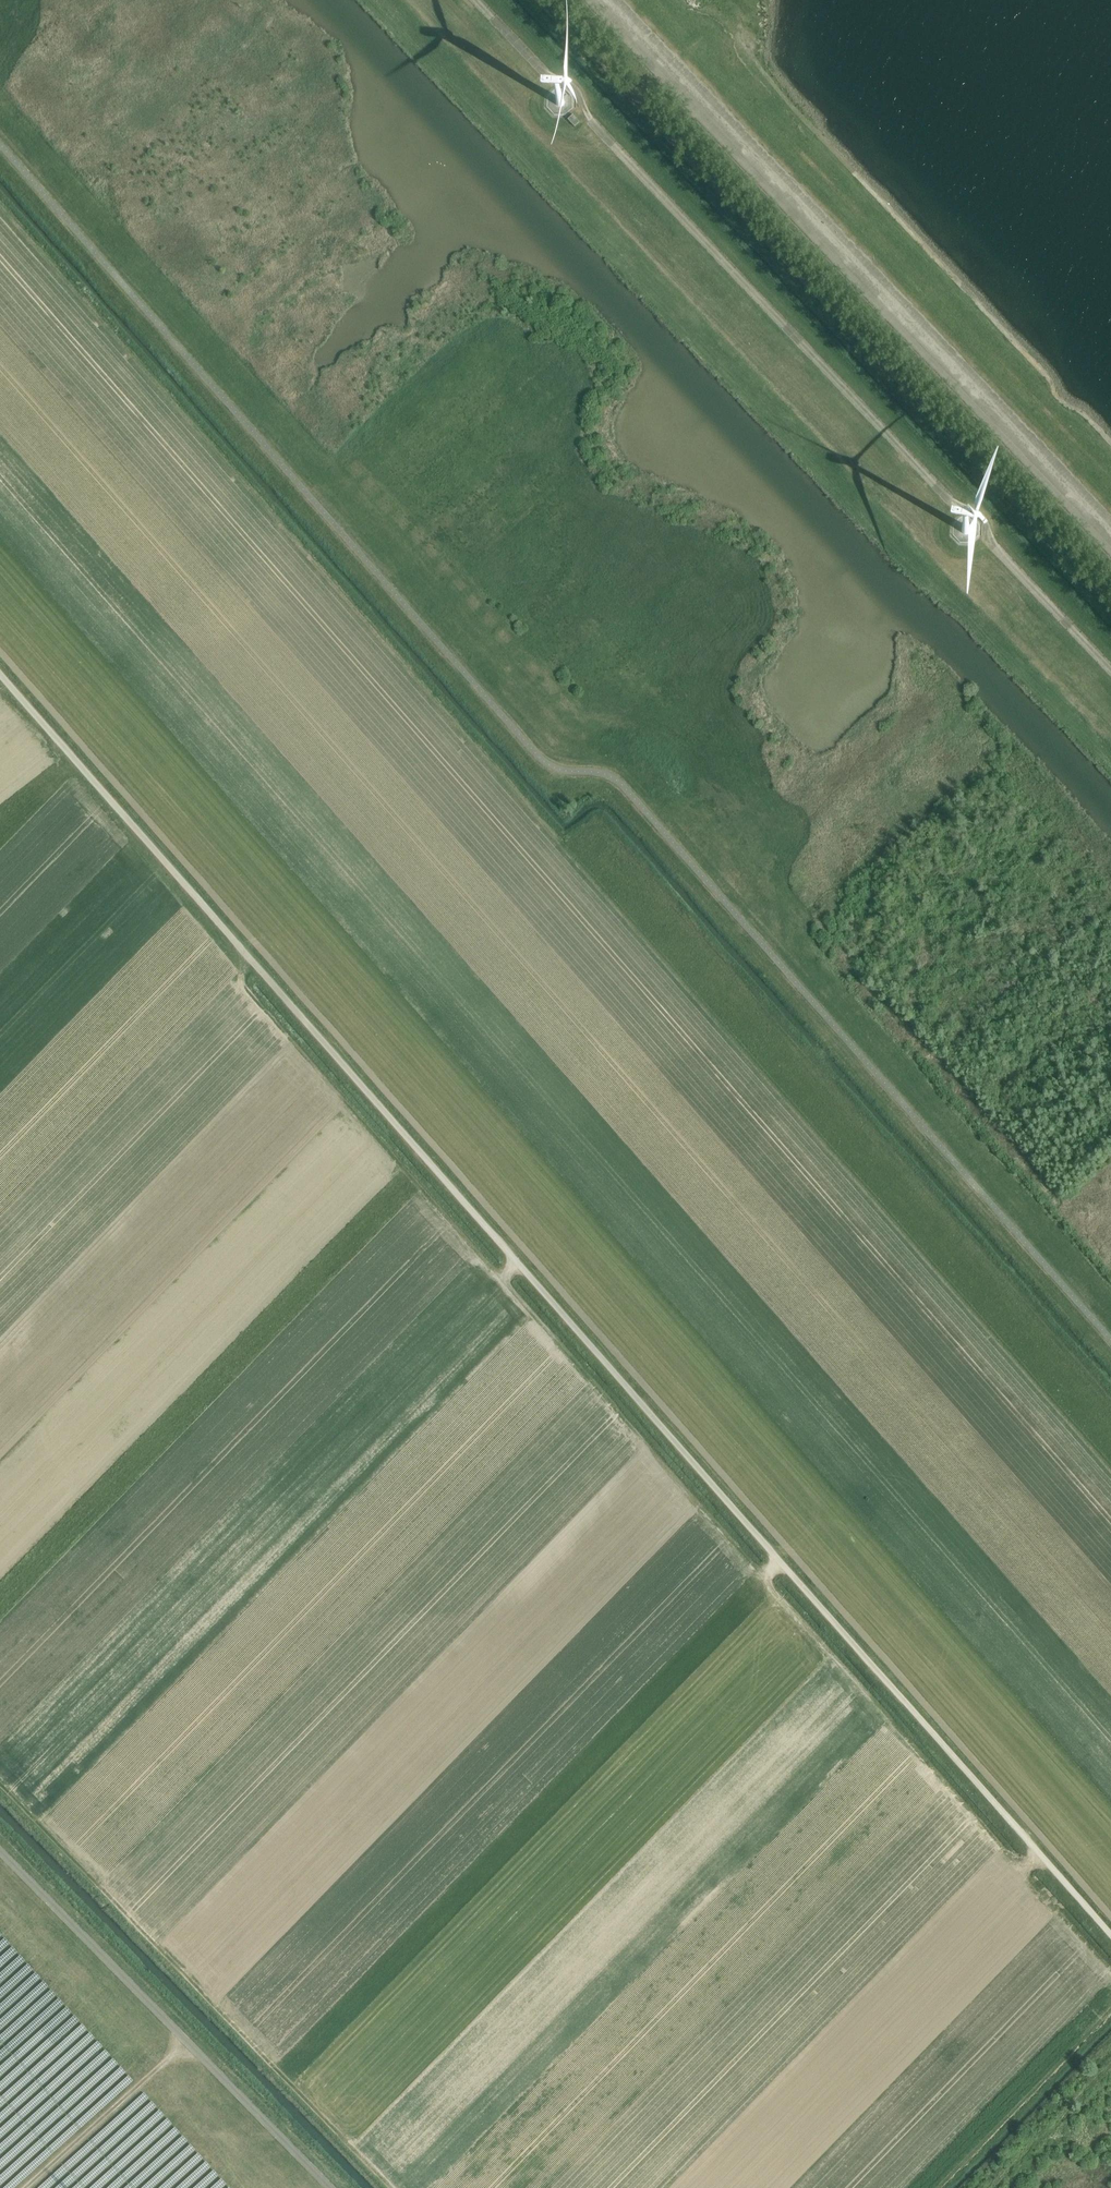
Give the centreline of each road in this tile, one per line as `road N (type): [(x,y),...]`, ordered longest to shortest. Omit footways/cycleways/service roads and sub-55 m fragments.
road 1 (track): [(1110,1934),(0,675)]
road 2 (track): [(187,2042),(26,2187)]

